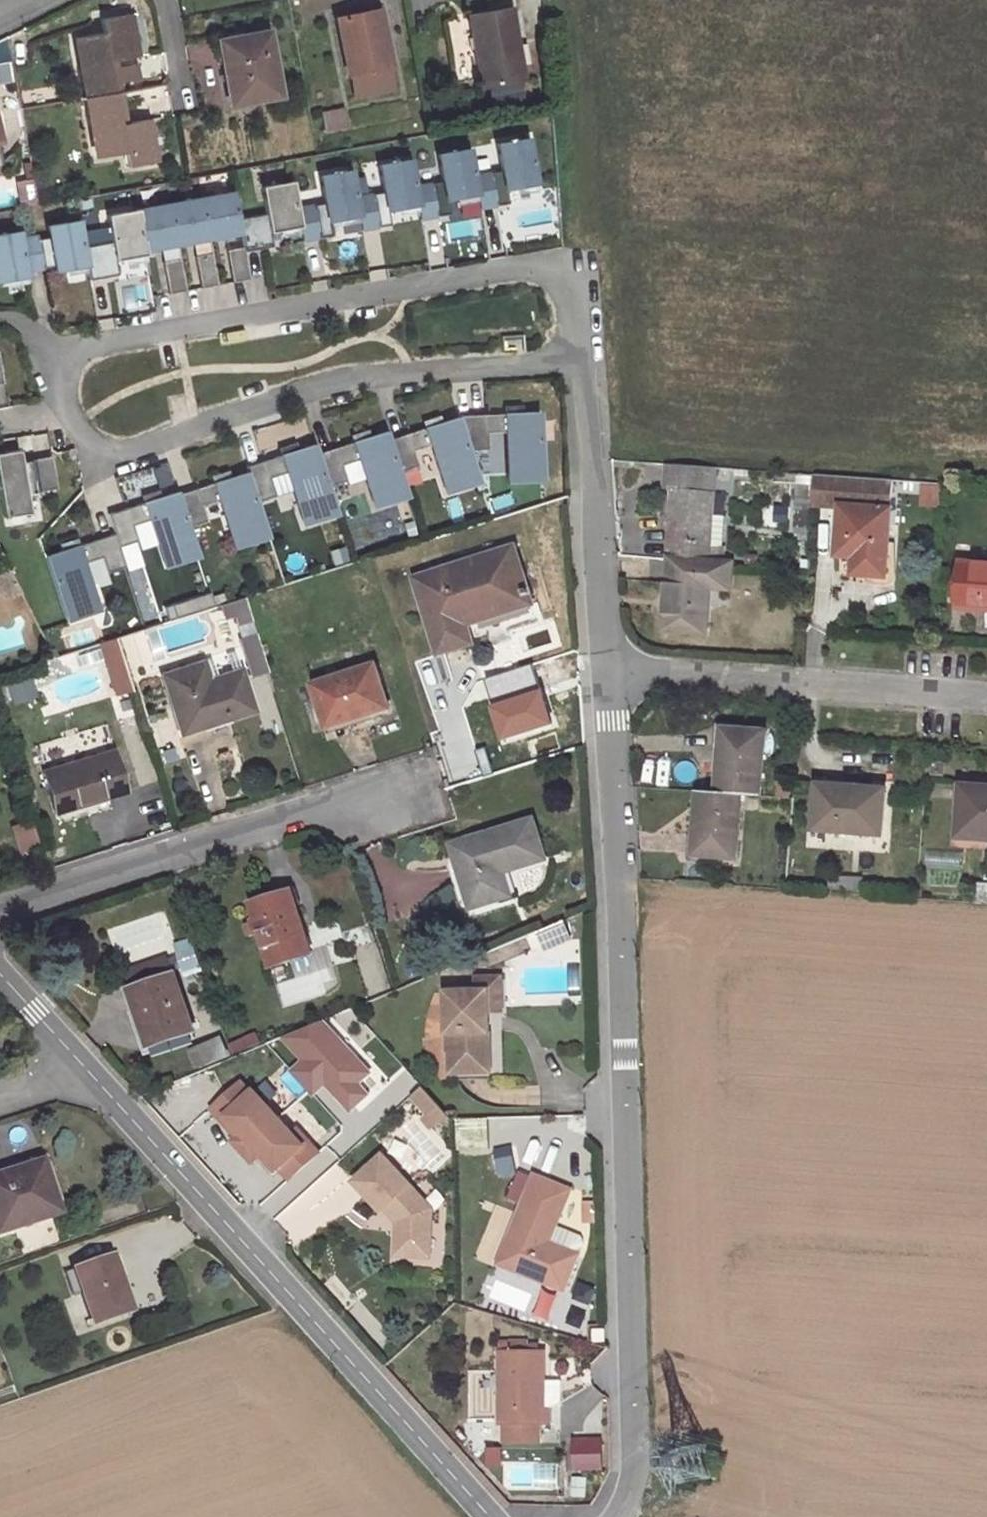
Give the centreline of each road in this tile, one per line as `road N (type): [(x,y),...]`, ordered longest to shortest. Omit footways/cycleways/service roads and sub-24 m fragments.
road 1 (residential): [(582,354),(573,275),(553,264),(252,312),(79,350),(60,381),(71,420),(91,448),(110,453),(340,387),(551,356)]
road 2 (residential): [(617,1516),(629,1436),(624,968),(603,658)]
road 3 (unclassified): [(86,1068),(491,1516)]
road 4 (residential): [(435,798),(311,813),(0,912)]
road 5 (residential): [(603,658),(986,692)]
road 6 (residential): [(603,658),(582,354)]
road 7 (unclassified): [(0,974),(86,1068)]

